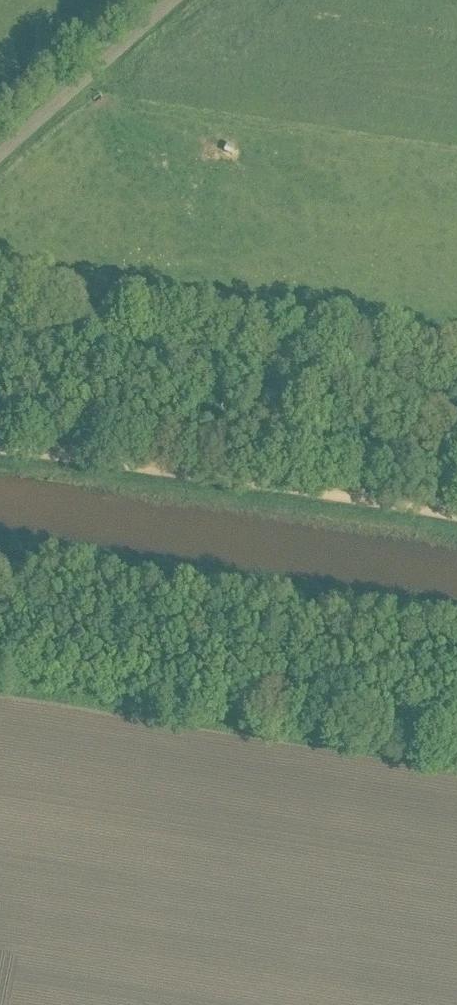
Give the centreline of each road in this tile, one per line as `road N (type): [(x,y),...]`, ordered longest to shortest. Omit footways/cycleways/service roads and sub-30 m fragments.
road 1 (track): [(456,632),(0,563)]
road 2 (track): [(456,518),(0,449)]
road 3 (unclassified): [(0,144),(157,0)]

